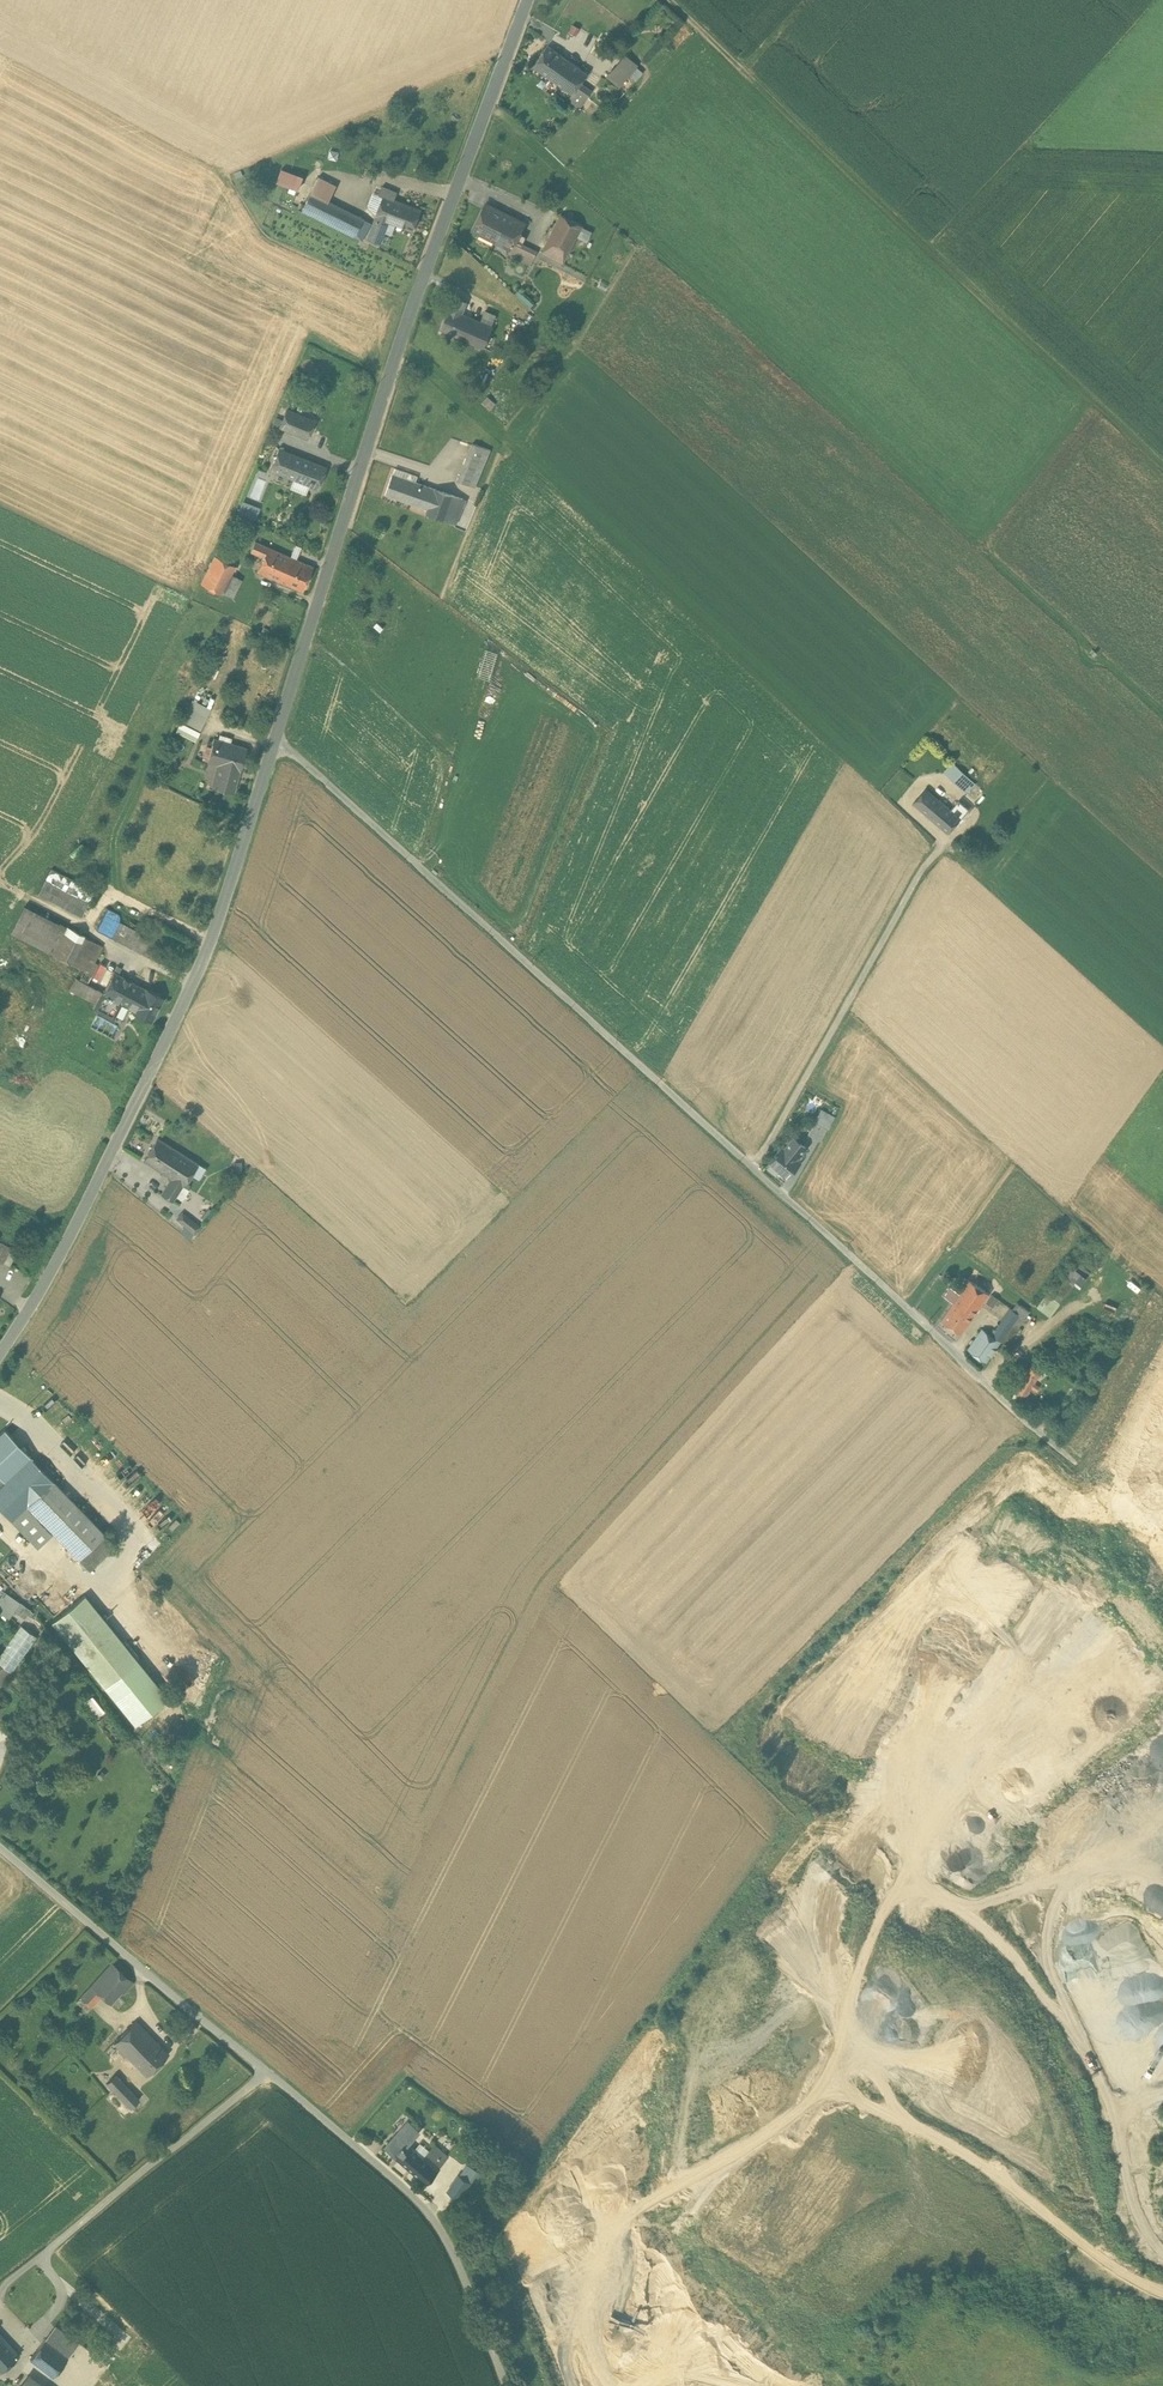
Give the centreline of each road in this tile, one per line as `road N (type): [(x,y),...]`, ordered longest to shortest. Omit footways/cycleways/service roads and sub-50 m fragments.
road 1 (tertiary): [(527,0),(394,352),(212,936),(77,1224),(0,1351)]
road 2 (unclassified): [(0,1846),(428,2210),(504,2385)]

